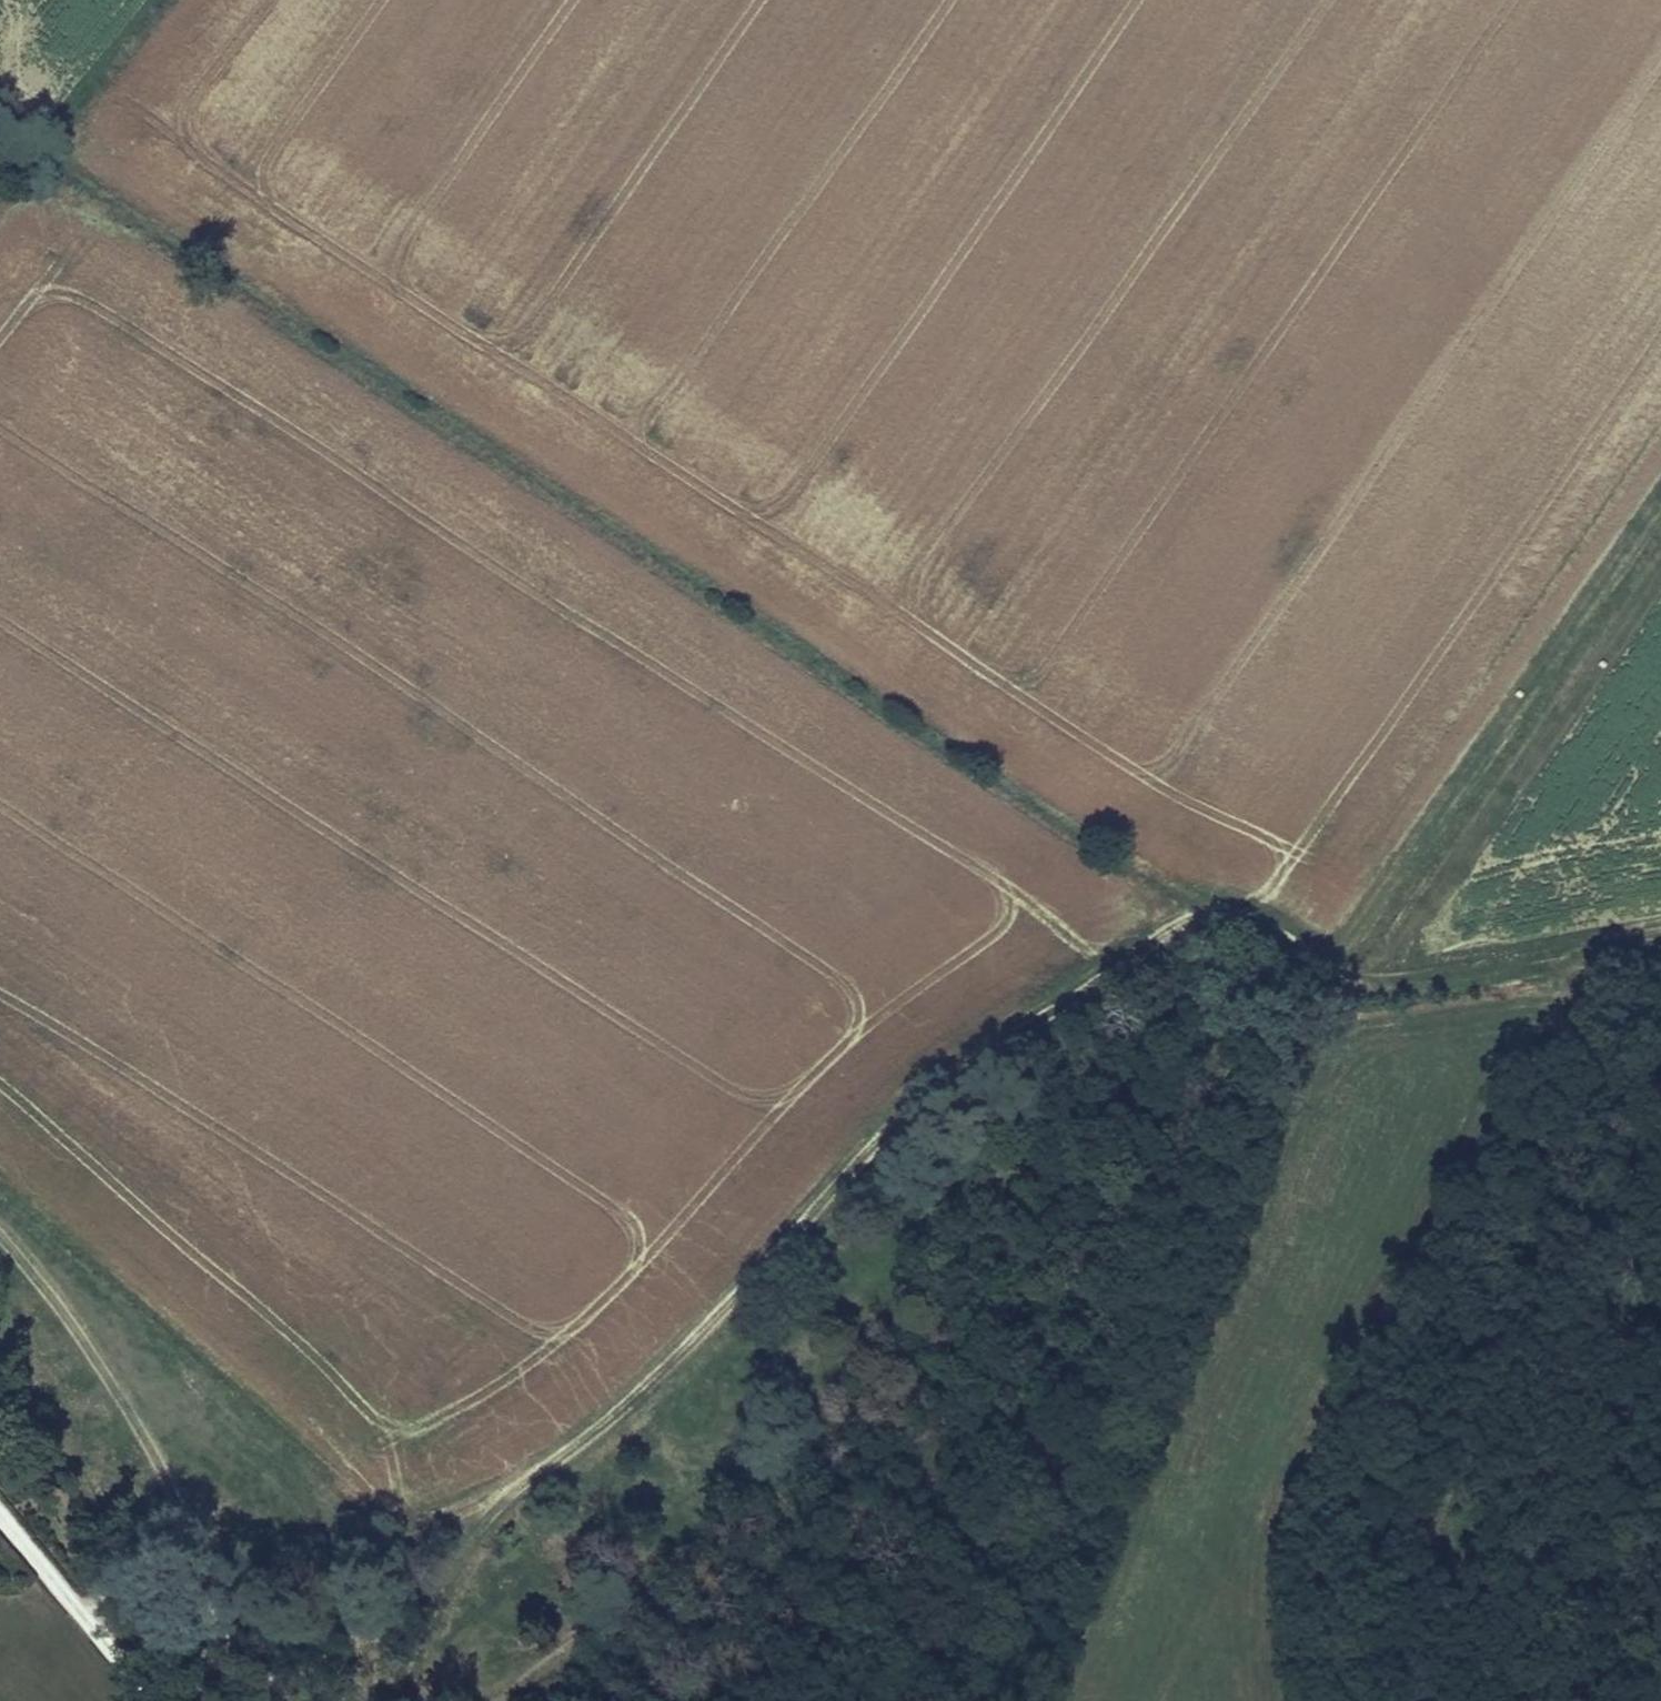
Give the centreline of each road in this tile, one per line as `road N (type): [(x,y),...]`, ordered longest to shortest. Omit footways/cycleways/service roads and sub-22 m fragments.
road 1 (track): [(1660,943),(1375,981),(1319,965),(1257,922),(1192,918),(968,1062),(901,1115),(723,1311),(605,1422),(542,1469),(402,1532),(302,1561),(258,1557),(200,1534),(141,1427),(0,1232)]
road 2 (track): [(1375,981),(1660,570)]

